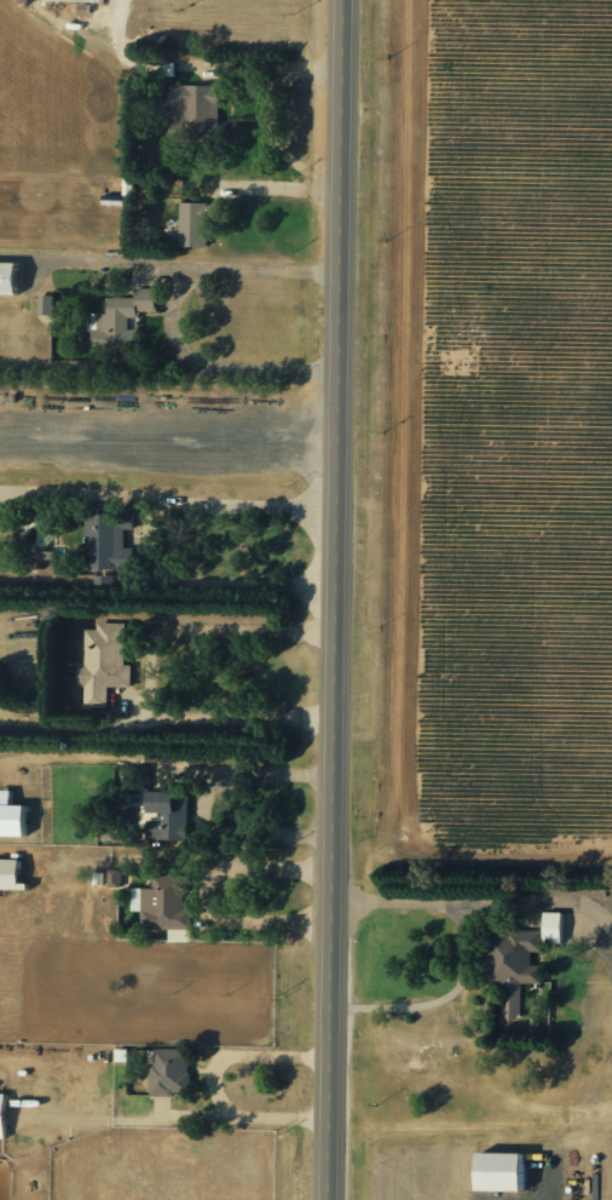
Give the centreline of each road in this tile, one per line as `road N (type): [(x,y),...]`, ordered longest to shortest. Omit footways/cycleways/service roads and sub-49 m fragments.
road 1 (primary): [(332,1199),(352,0)]

